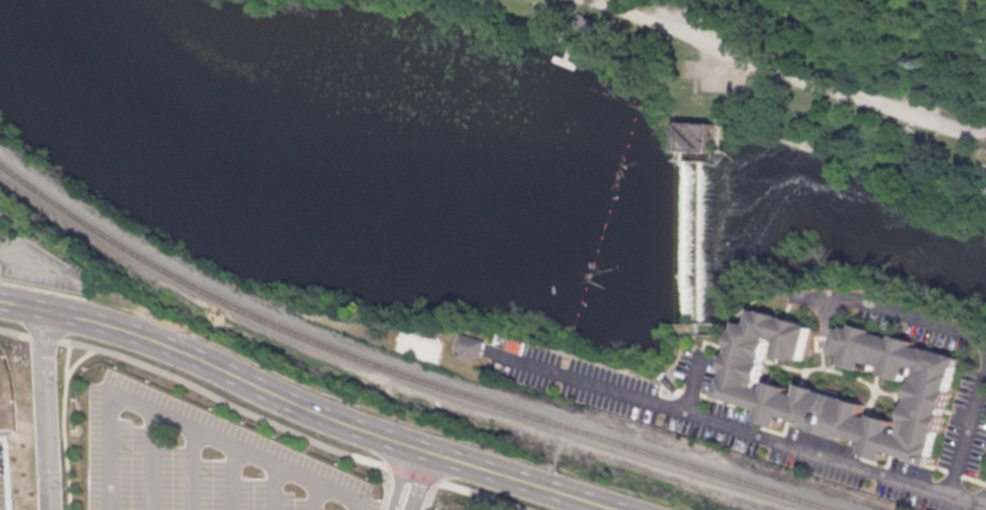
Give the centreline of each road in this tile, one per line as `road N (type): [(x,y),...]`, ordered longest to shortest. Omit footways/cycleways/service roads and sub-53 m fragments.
road 1 (tertiary): [(425,449),(114,325)]
road 2 (tertiary): [(618,509),(425,449)]
road 3 (residential): [(43,309),(48,497)]

